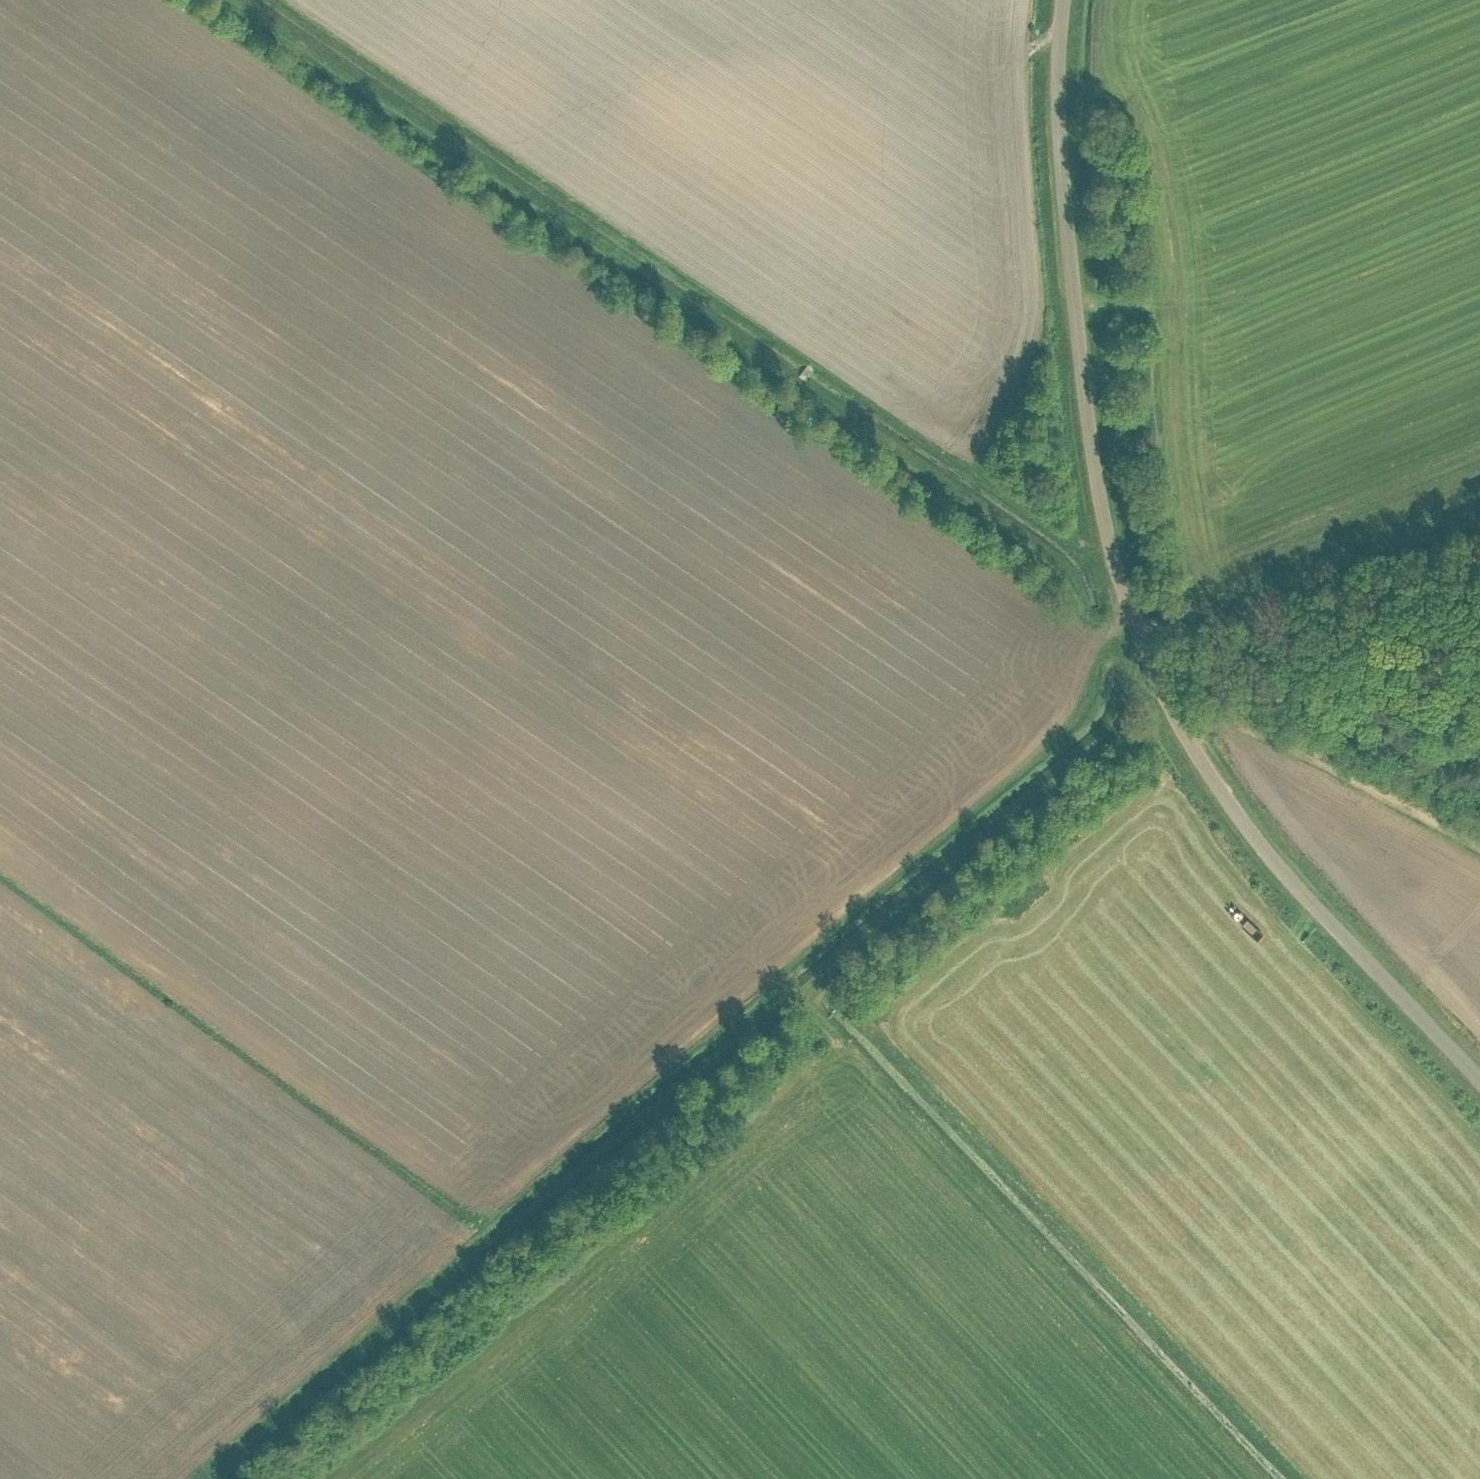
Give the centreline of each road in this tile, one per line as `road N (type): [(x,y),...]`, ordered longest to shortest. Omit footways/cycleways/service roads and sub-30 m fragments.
road 1 (unclassified): [(1479,1079),(1269,854),(1205,766),(1148,663),(1102,513),(1084,398),(1063,183),(1062,0)]
road 2 (track): [(1479,844),(1224,714),(1166,703)]

